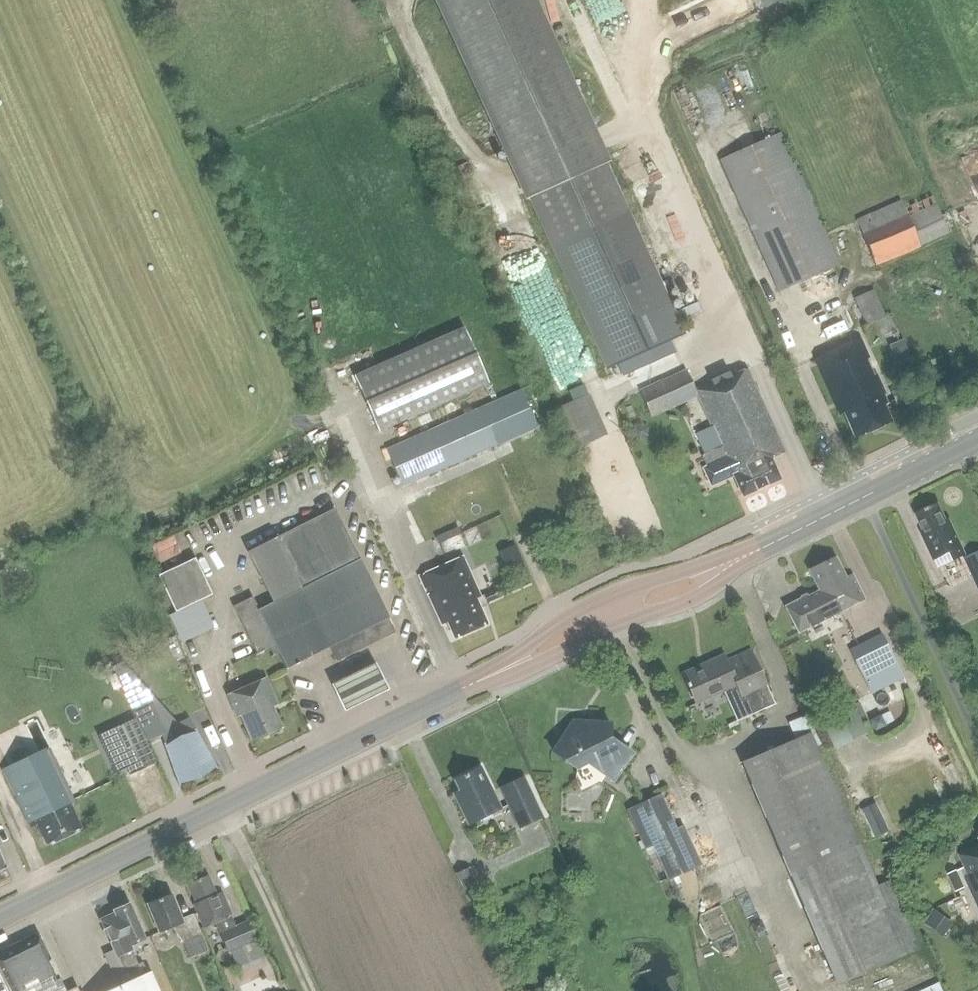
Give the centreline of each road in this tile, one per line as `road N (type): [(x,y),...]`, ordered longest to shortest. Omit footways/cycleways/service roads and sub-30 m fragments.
road 1 (secondary): [(0,917),(495,674)]
road 2 (secondary): [(751,554),(616,594),(562,619),(495,674)]
road 3 (secondary): [(495,674),(537,664),(637,615),(695,598),(751,554)]
road 4 (secondary): [(751,554),(977,440)]
road 5 (track): [(224,805),(308,990)]

